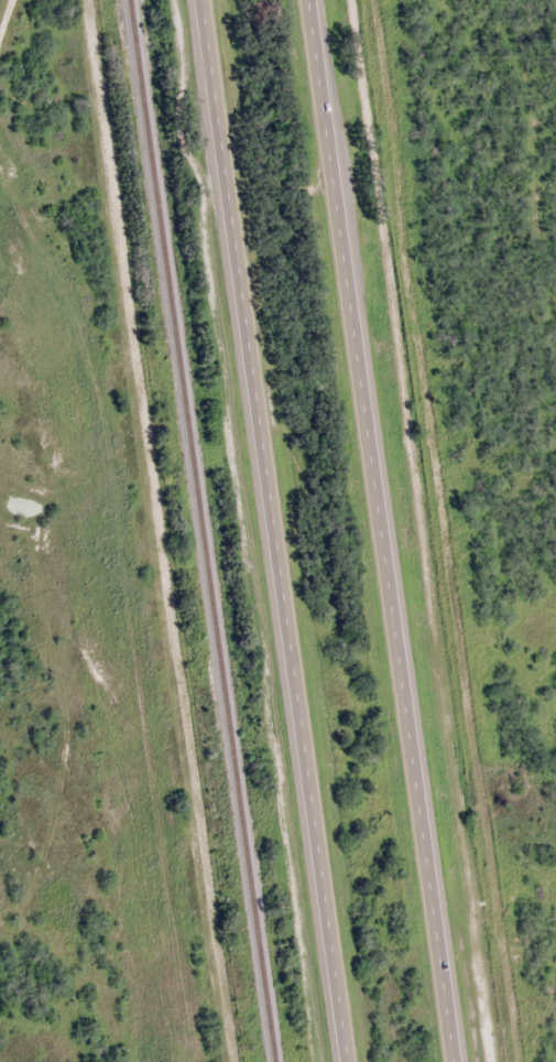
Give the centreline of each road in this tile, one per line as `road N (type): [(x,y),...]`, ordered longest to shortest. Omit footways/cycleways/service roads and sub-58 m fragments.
road 1 (trunk): [(203,0),(352,1061)]
road 2 (trunk): [(457,1061),(312,0)]

